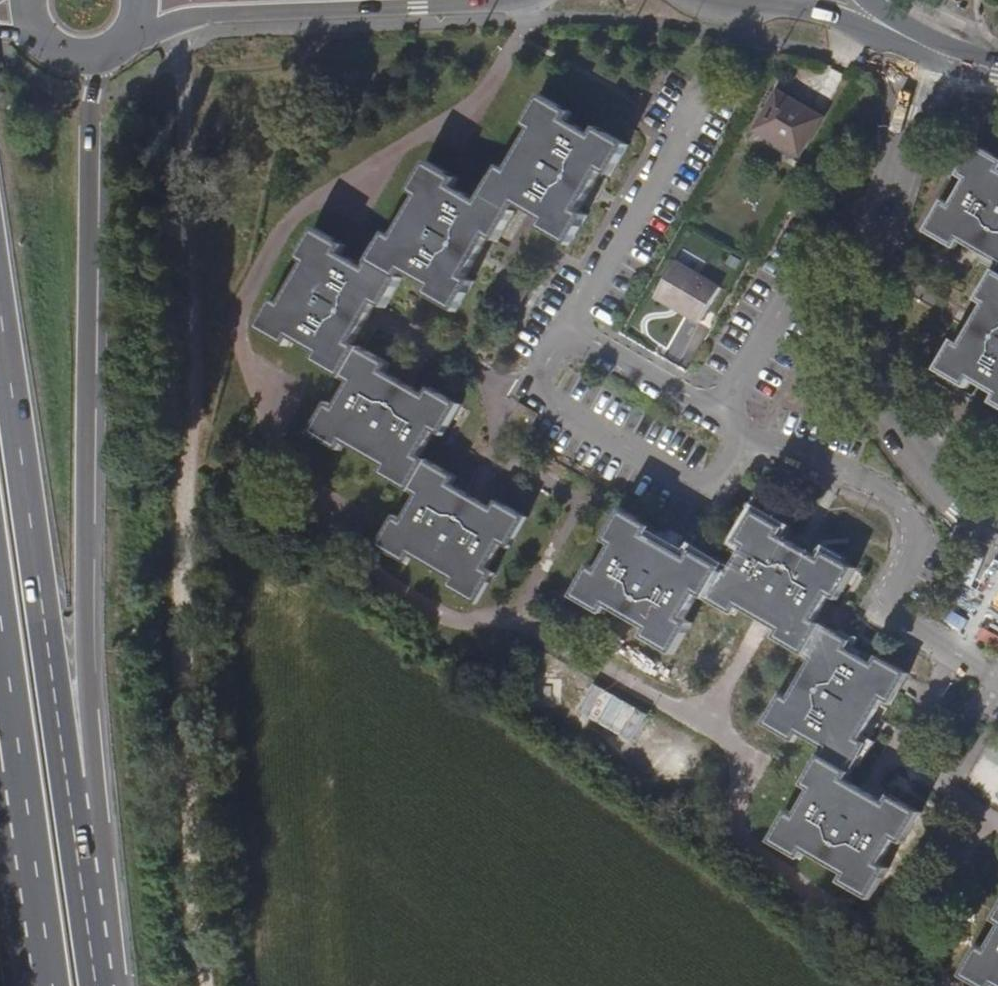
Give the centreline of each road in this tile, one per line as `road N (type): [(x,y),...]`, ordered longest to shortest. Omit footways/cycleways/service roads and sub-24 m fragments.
road 1 (track): [(165,28),(186,129),(204,985)]
road 2 (trunk): [(113,985),(84,615),(88,132),(106,61)]
road 3 (trunk): [(97,985),(0,299)]
road 4 (residential): [(928,54),(890,184),(876,318),(885,398),(905,452),(963,505),(997,520)]
road 5 (secondary): [(124,48),(165,28),(224,15),(481,9),(535,0)]
road 6 (trunk): [(0,620),(51,985)]
road 7 (trunk): [(0,787),(38,985)]
road 8 (secondary): [(776,5),(928,54)]

